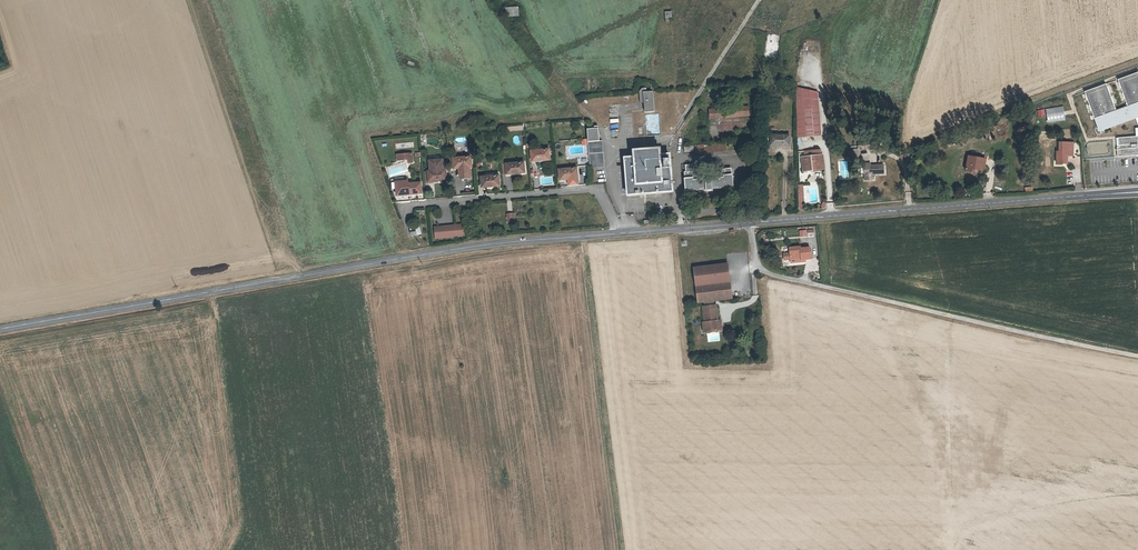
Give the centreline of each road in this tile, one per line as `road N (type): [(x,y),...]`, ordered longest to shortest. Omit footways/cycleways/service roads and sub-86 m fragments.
road 1 (tertiary): [(0,329),(492,245),(750,225)]
road 2 (unclassified): [(750,225),(764,273),(1137,358)]
road 3 (tertiary): [(750,225),(1137,193)]
road 4 (track): [(582,238),(621,549)]

